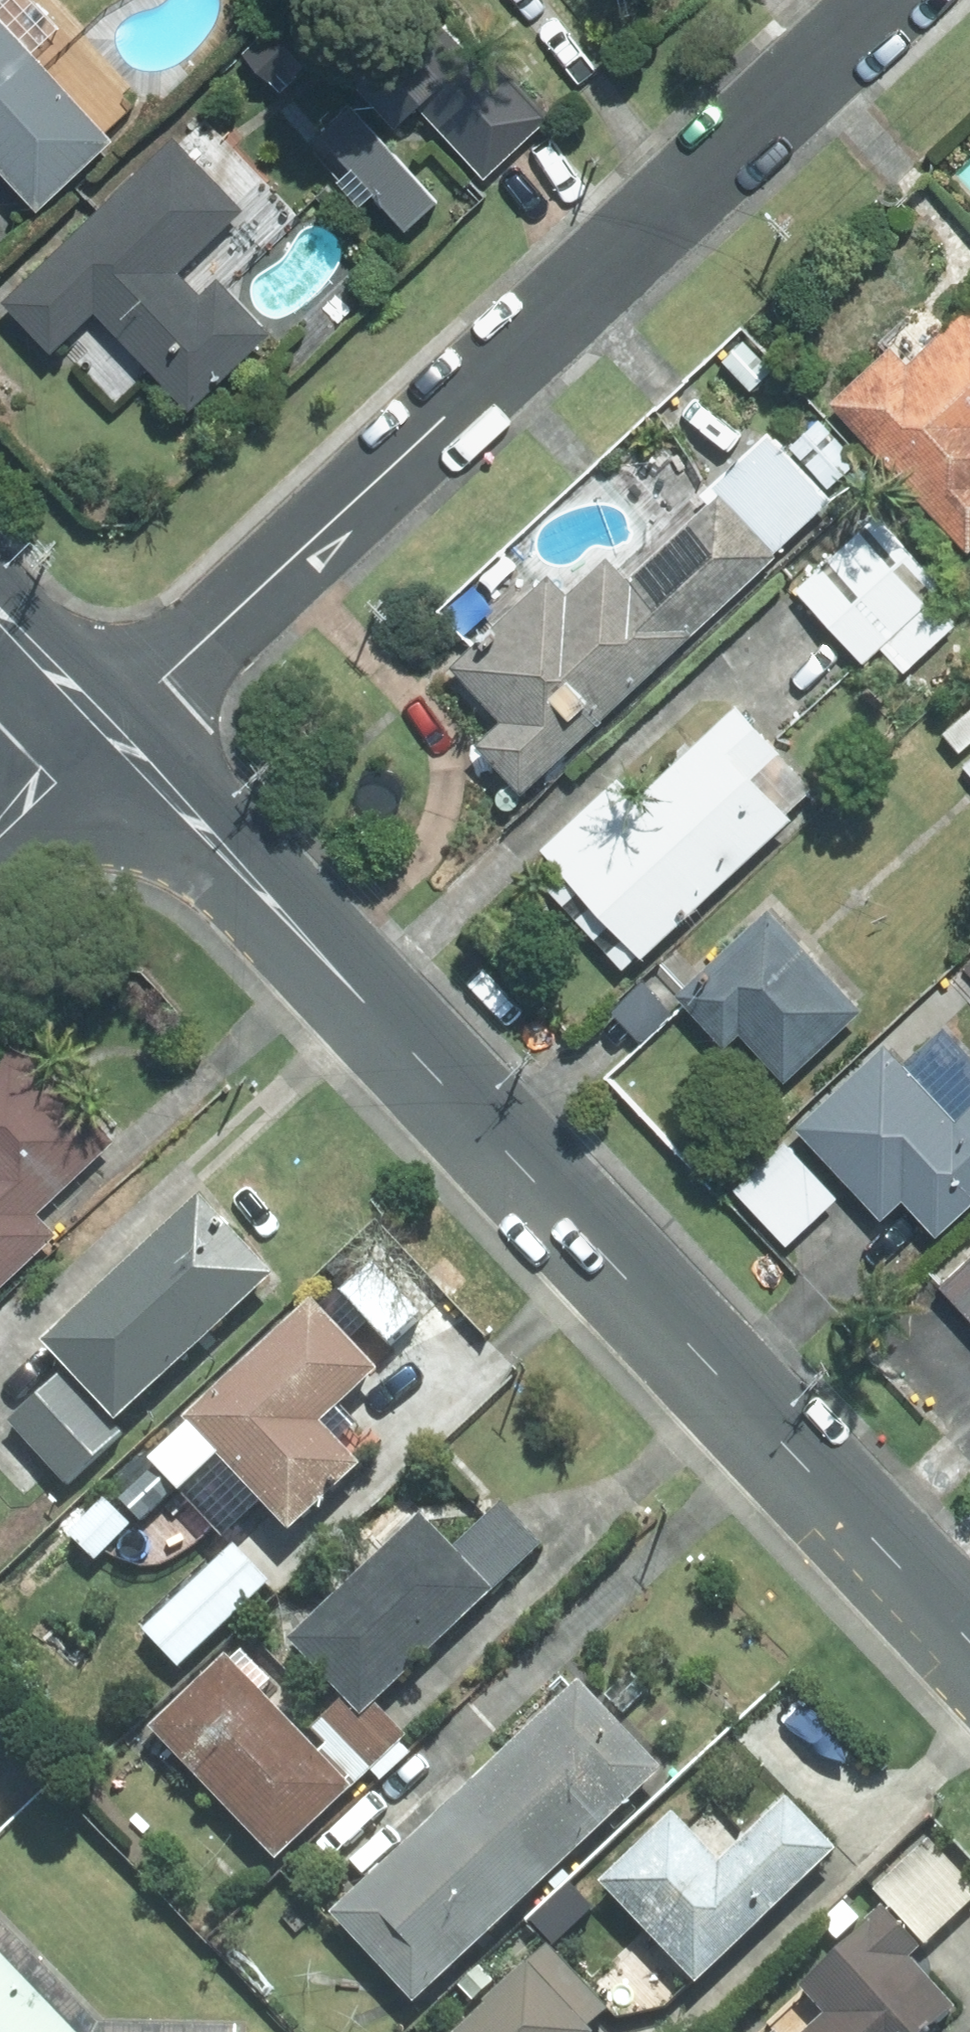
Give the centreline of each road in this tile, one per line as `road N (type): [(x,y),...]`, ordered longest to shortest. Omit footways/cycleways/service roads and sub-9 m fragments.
road 1 (tertiary): [(107,729),(969,1642)]
road 2 (residential): [(107,729),(886,0)]
road 3 (tertiary): [(0,619),(107,729)]
road 4 (residential): [(0,834),(107,729)]

